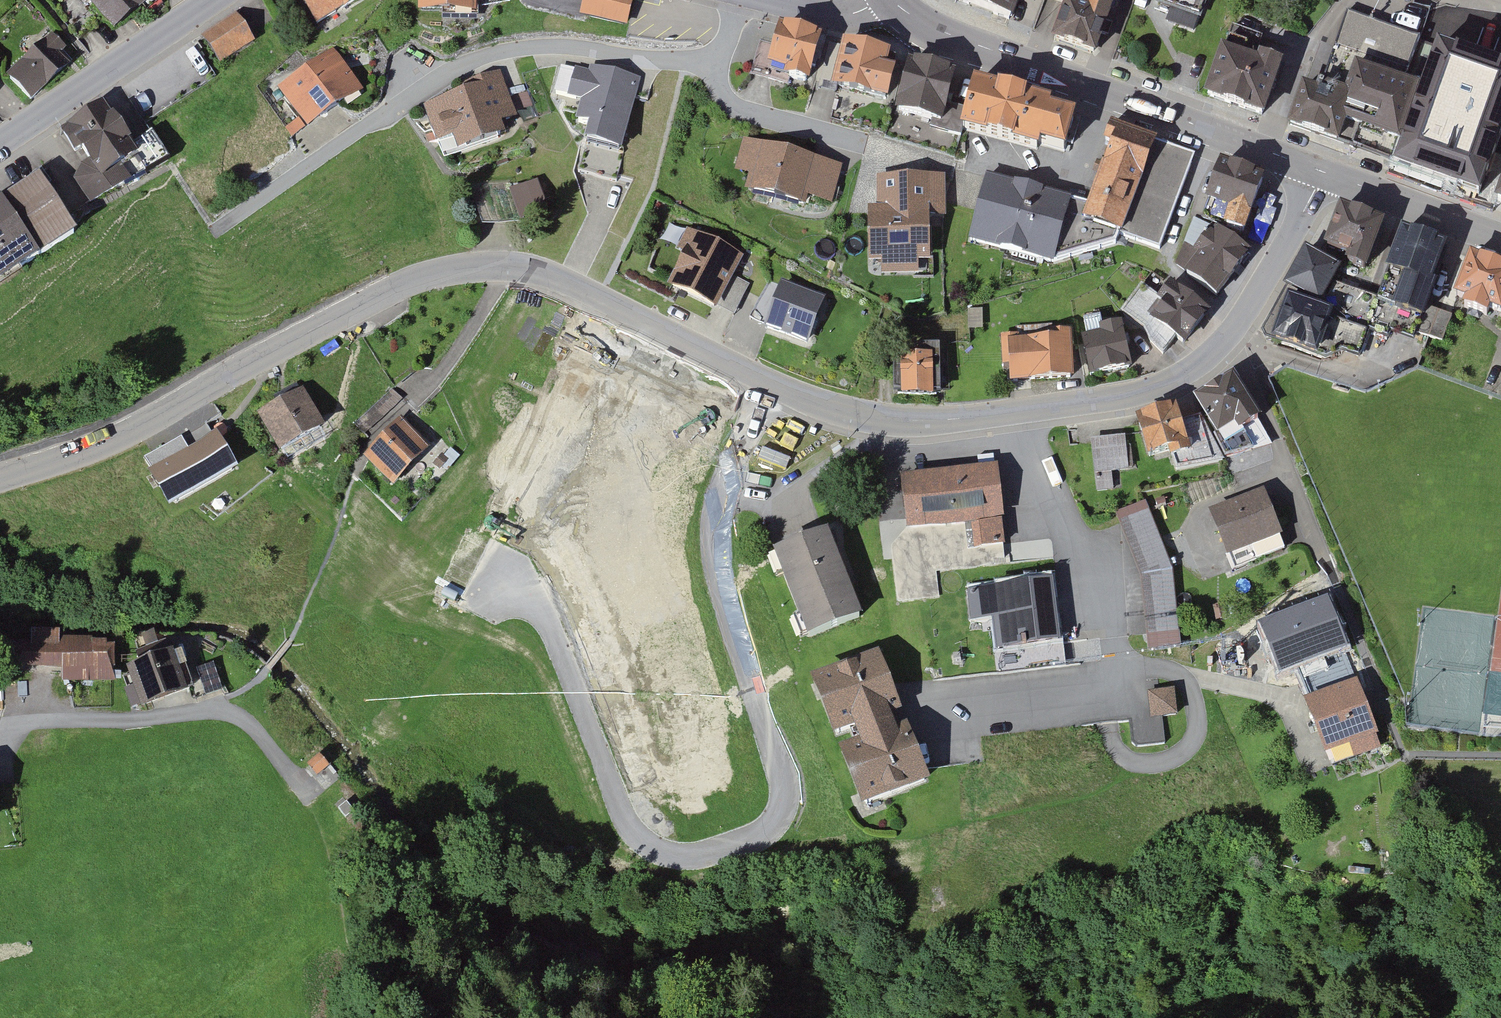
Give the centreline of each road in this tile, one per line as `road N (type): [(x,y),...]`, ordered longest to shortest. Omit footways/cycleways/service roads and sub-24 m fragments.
road 1 (residential): [(773,383),(730,489),(721,546),(785,786),(780,815),(758,835),(702,862),(649,857),(628,830),(544,619),(502,583)]
road 2 (tertiary): [(773,383),(544,275),(470,267),(397,288),(109,442),(0,479)]
road 3 (tertiary): [(1325,173),(1230,336),(1186,376),(1142,396),(926,422),(838,409),(773,383)]
road 4 (secondary): [(1325,173),(947,34),(892,0)]
road 5 (tertiary): [(219,0),(0,143)]
road 6 (unclassified): [(0,729),(215,715)]
road 7 (secondary): [(1500,237),(1325,173)]

